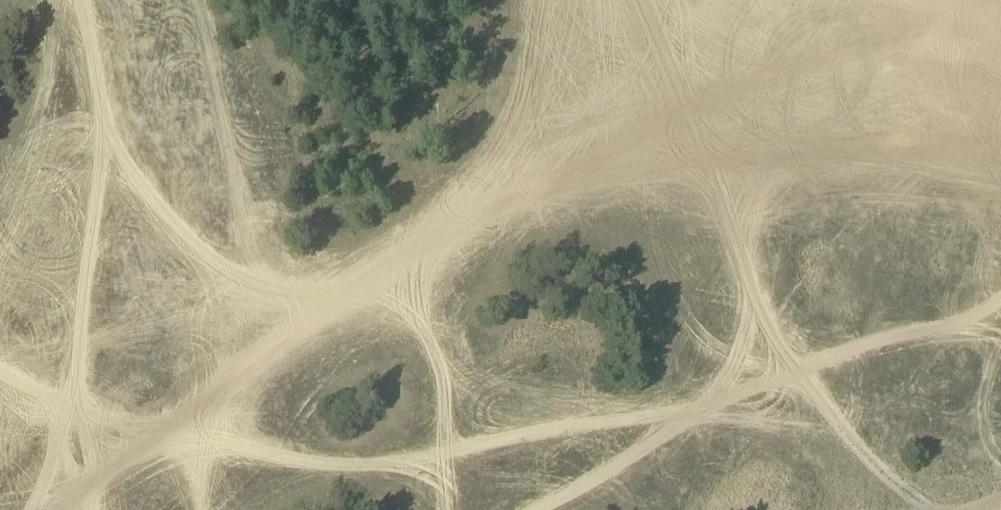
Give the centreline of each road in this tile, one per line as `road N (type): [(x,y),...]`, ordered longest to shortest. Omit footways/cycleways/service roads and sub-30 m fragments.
road 1 (track): [(0,369),(160,436),(365,288),(610,167),(1000,175)]
road 2 (track): [(576,0),(610,167)]

